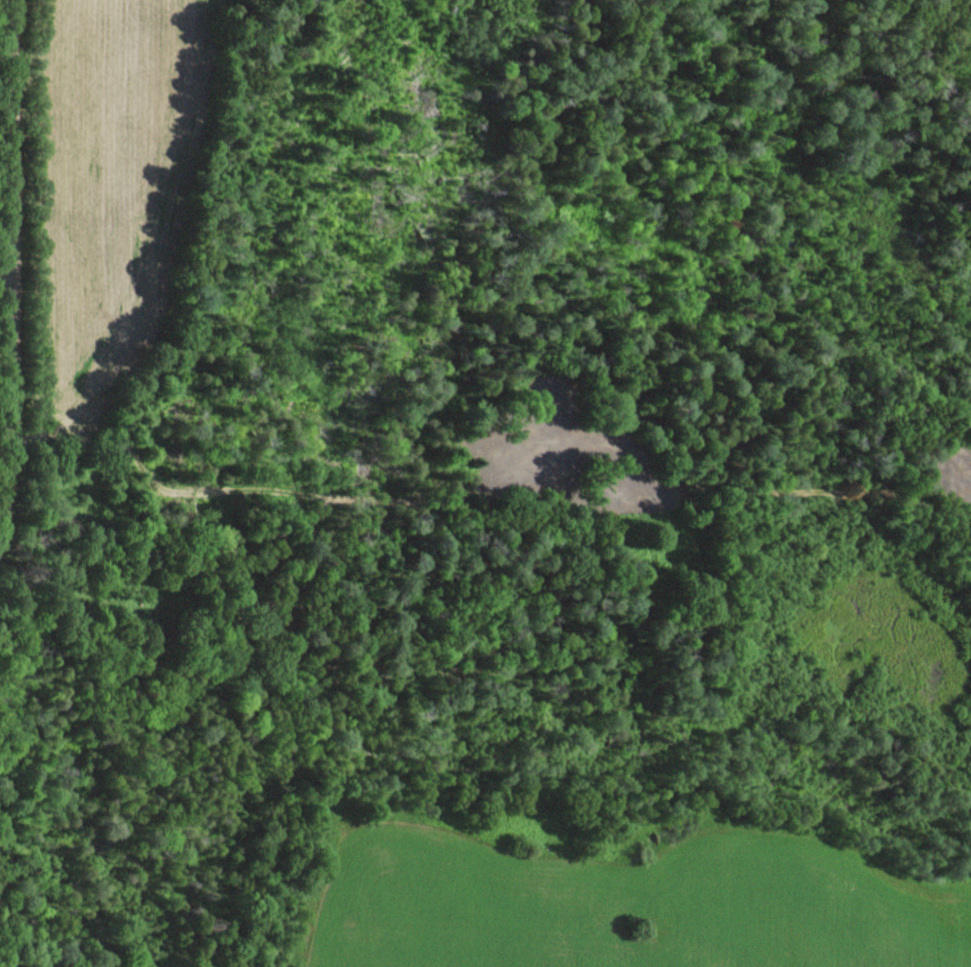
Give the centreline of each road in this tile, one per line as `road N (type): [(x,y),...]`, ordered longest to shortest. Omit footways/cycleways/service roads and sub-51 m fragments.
road 1 (residential): [(0,553),(23,352),(20,0)]

